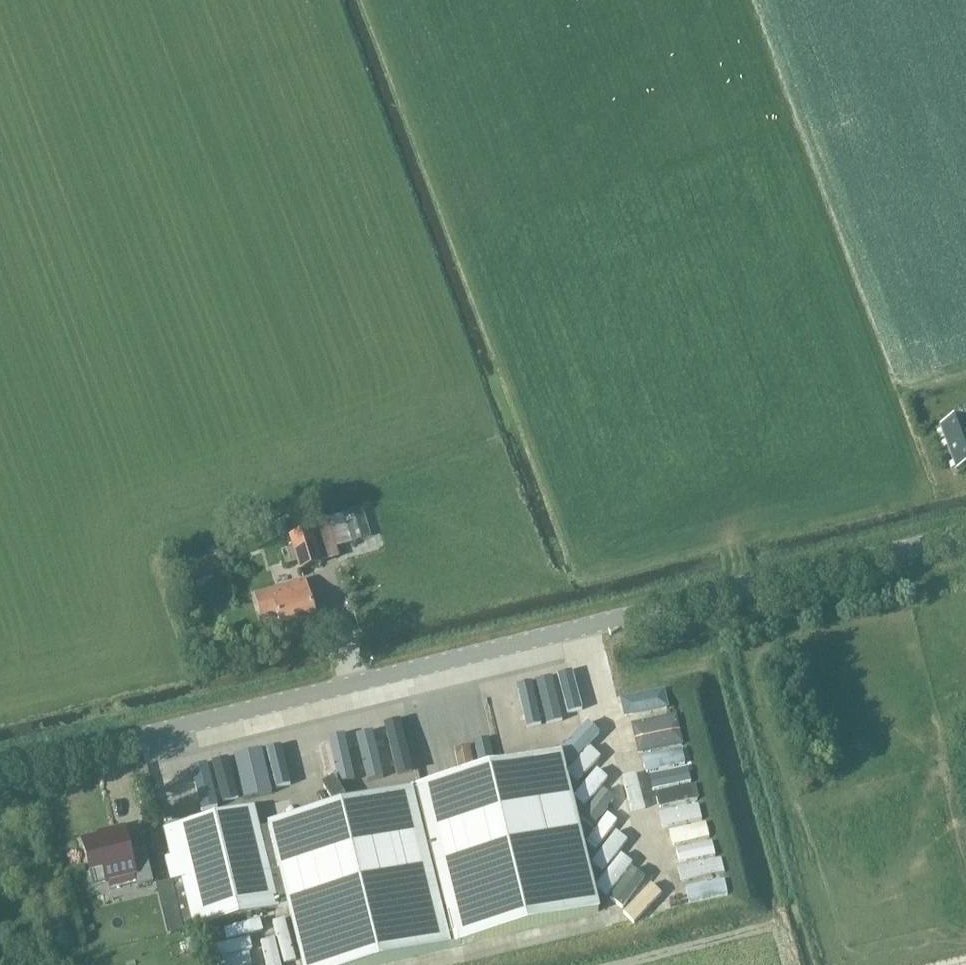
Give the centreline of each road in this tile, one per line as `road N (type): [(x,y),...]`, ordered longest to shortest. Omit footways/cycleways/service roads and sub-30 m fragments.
road 1 (unclassified): [(0,776),(965,537)]

